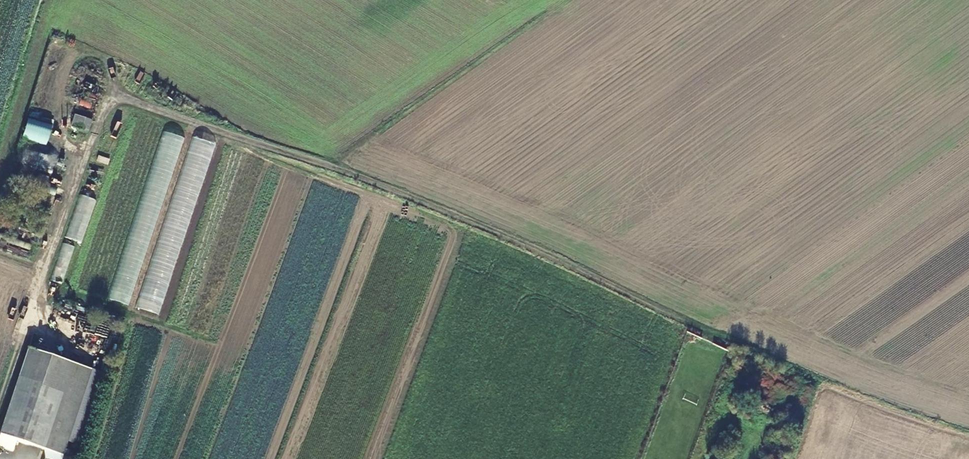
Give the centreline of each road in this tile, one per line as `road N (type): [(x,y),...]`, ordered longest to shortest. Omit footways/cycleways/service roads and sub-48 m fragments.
road 1 (track): [(968,432),(689,325),(321,160),(107,99),(0,406)]

